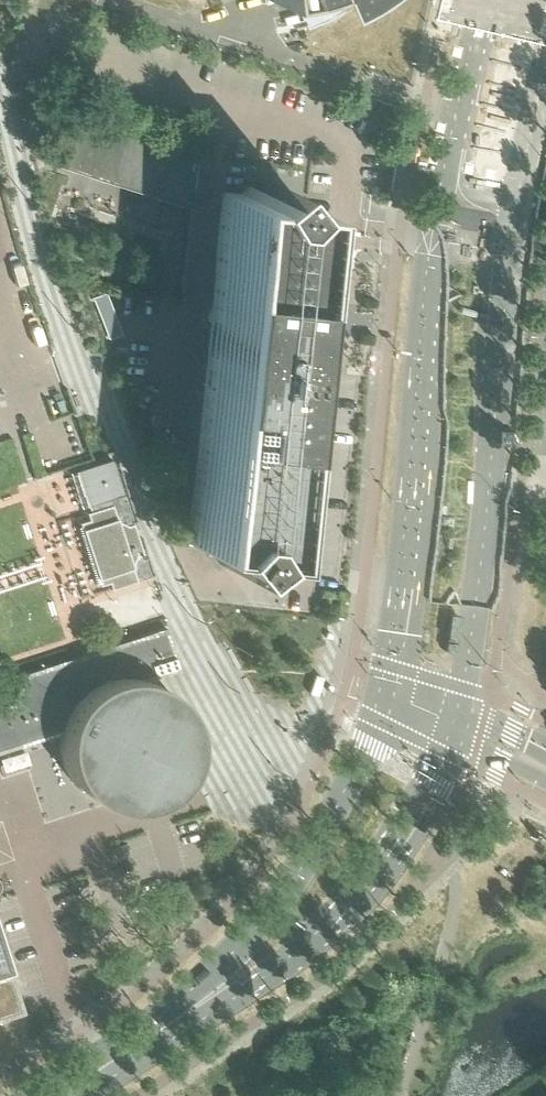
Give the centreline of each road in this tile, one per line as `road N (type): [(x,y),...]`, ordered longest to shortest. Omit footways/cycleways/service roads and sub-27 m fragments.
road 1 (secondary): [(446,169),(381,690)]
road 2 (secondary): [(462,709),(487,552),(518,196)]
road 3 (secondary): [(244,972),(314,934),(347,901),(406,819),(453,732)]
road 4 (secondary): [(381,690),(364,741),(244,972)]
road 5 (secondary): [(244,972),(58,1095)]
road 6 (secondary): [(482,0),(446,169)]
road 7 (secondary): [(518,196),(545,72)]

